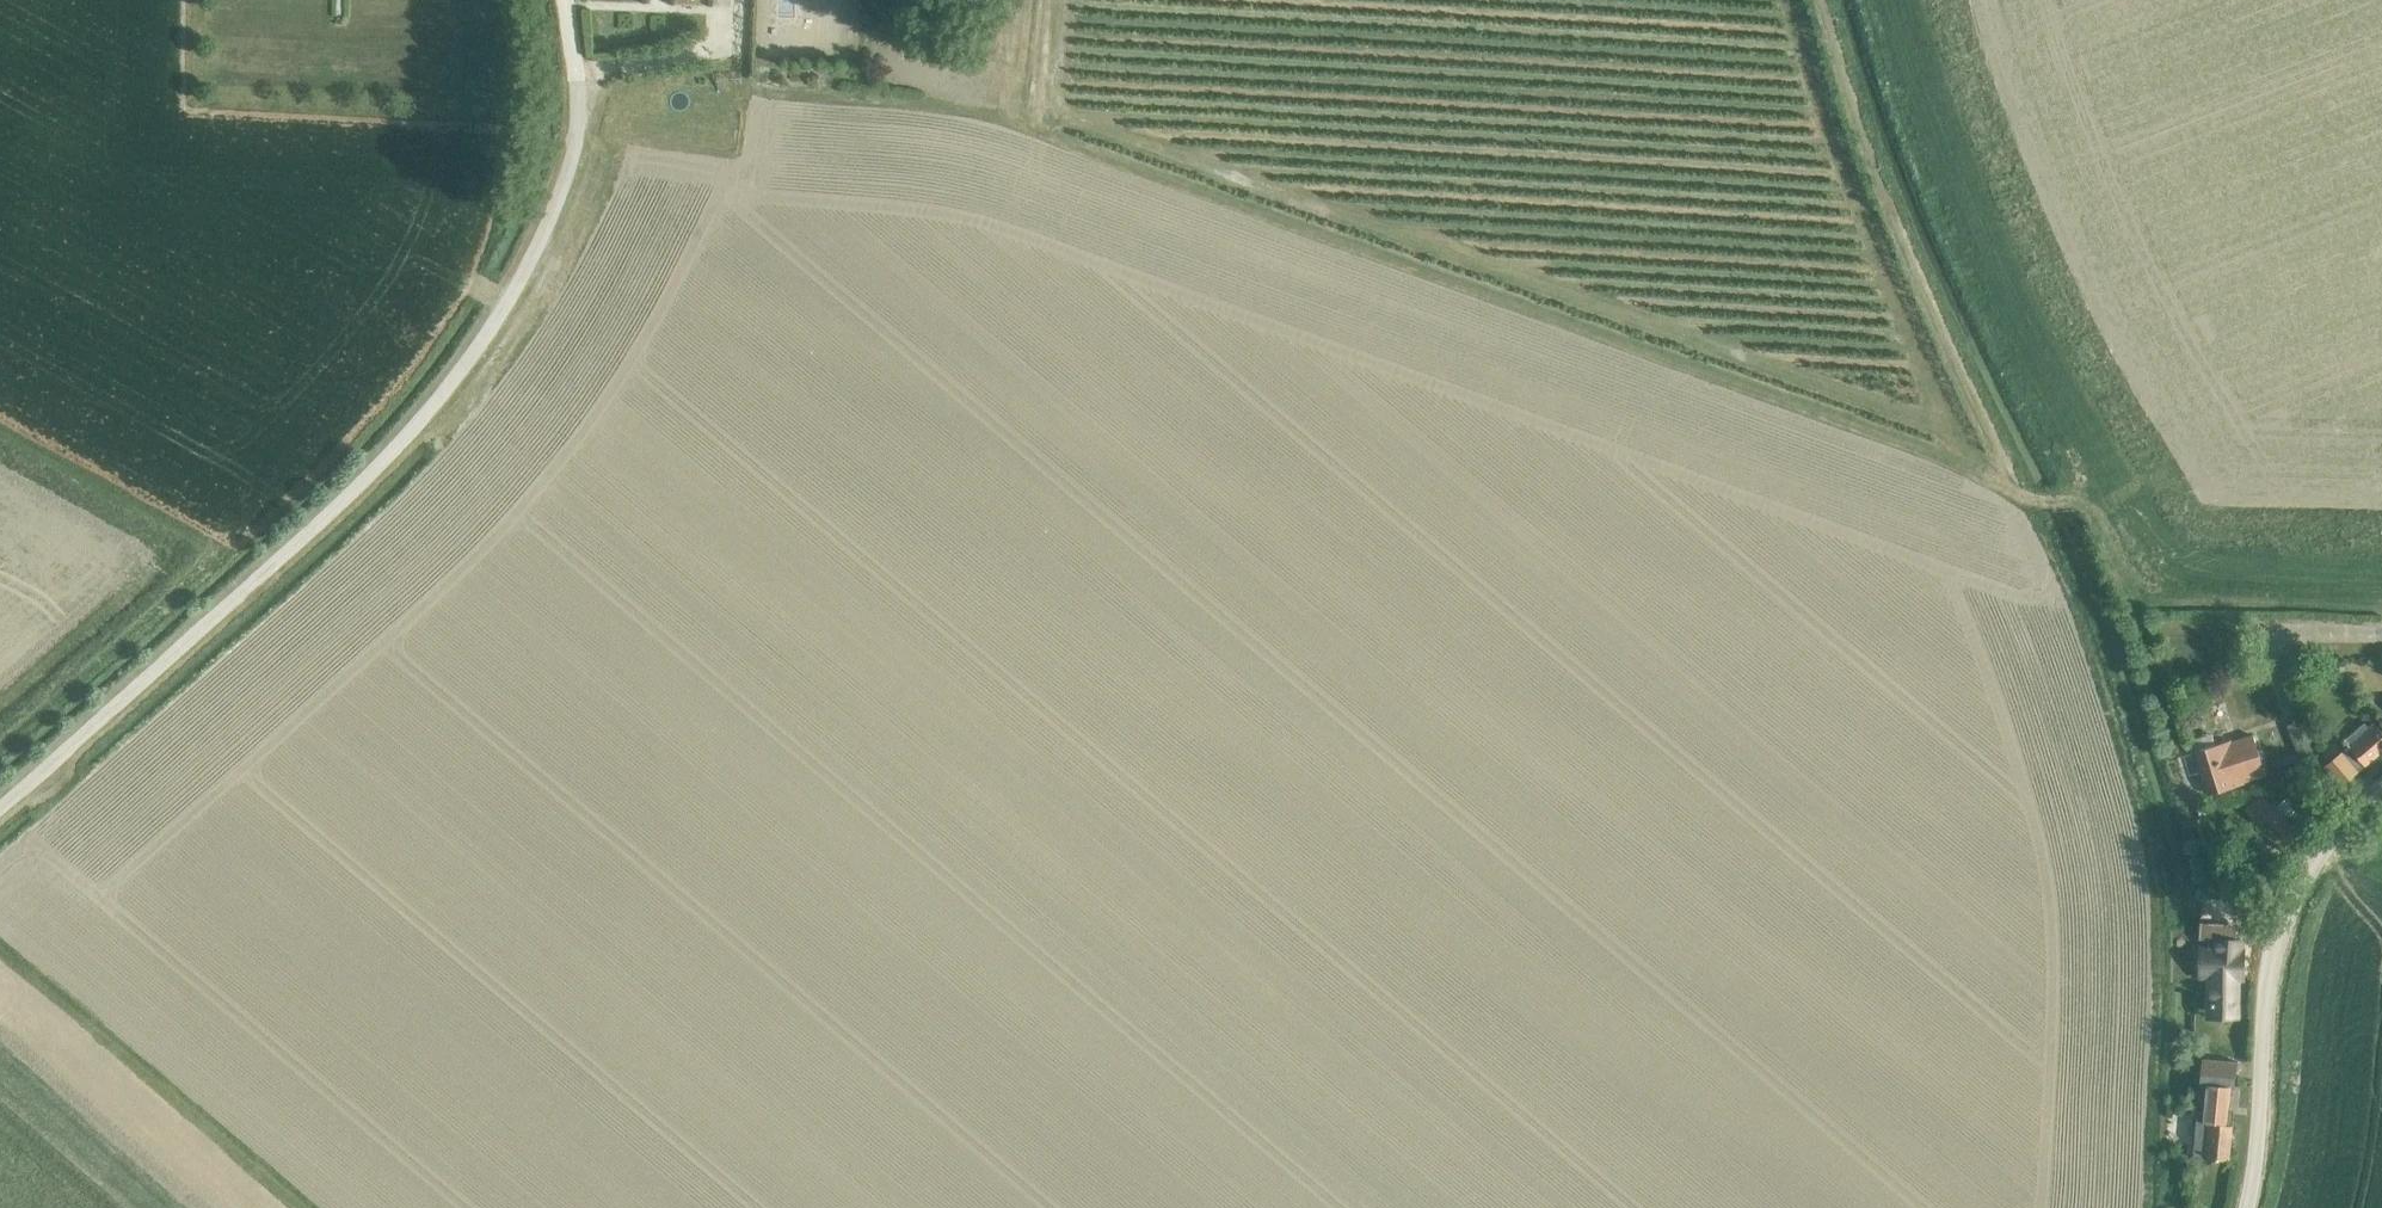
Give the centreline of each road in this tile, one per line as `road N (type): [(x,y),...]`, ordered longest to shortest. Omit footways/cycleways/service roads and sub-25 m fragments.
road 1 (unclassified): [(0,808),(368,474),(432,405),(530,258),(569,165),(581,93),(621,64)]
road 2 (unclassified): [(2246,1207),(2264,986),(2279,926),(2325,845),(2381,784)]

